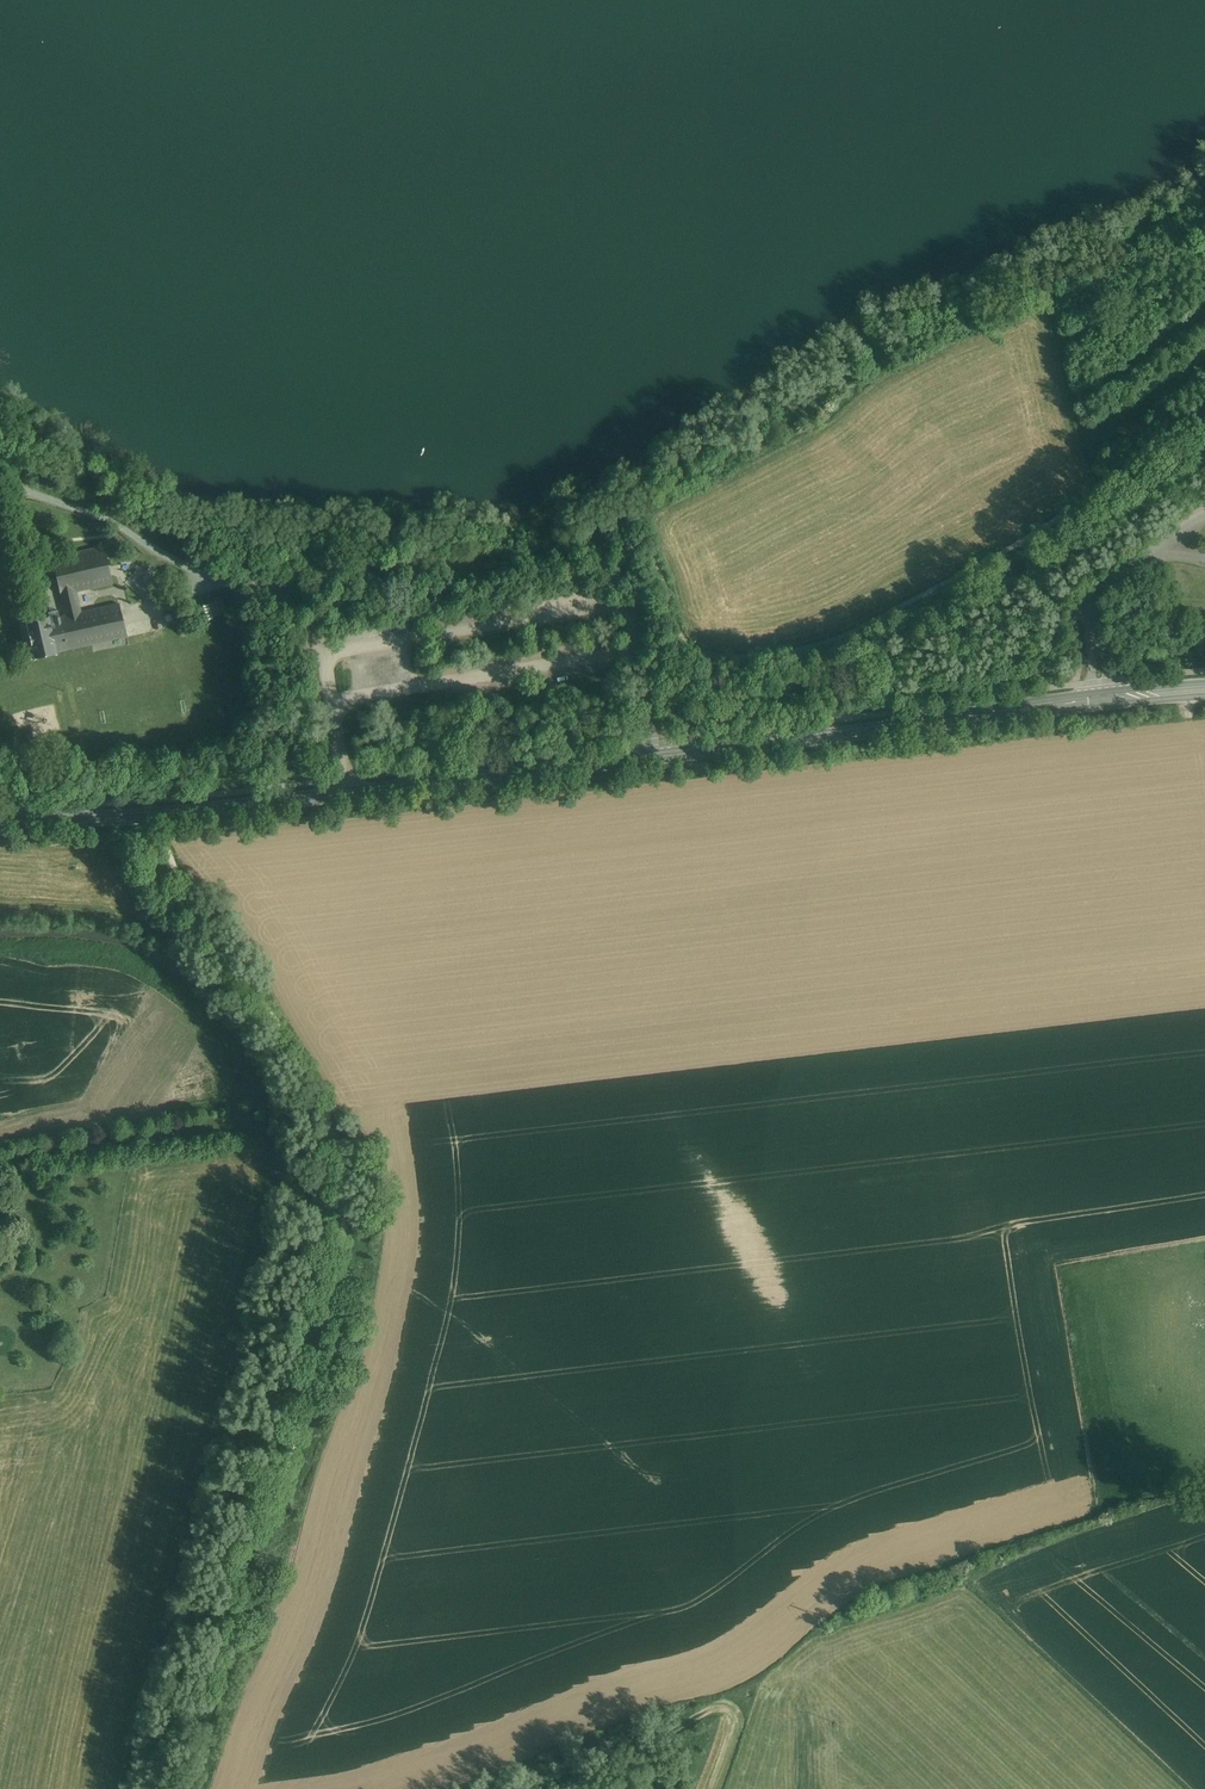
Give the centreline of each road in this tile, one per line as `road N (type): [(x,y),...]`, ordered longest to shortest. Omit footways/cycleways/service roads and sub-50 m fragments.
road 1 (tertiary): [(0,815),(155,818),(1204,690)]
road 2 (track): [(0,482),(119,524),(216,583),(282,575)]
road 3 (track): [(282,575),(320,651),(340,779)]

